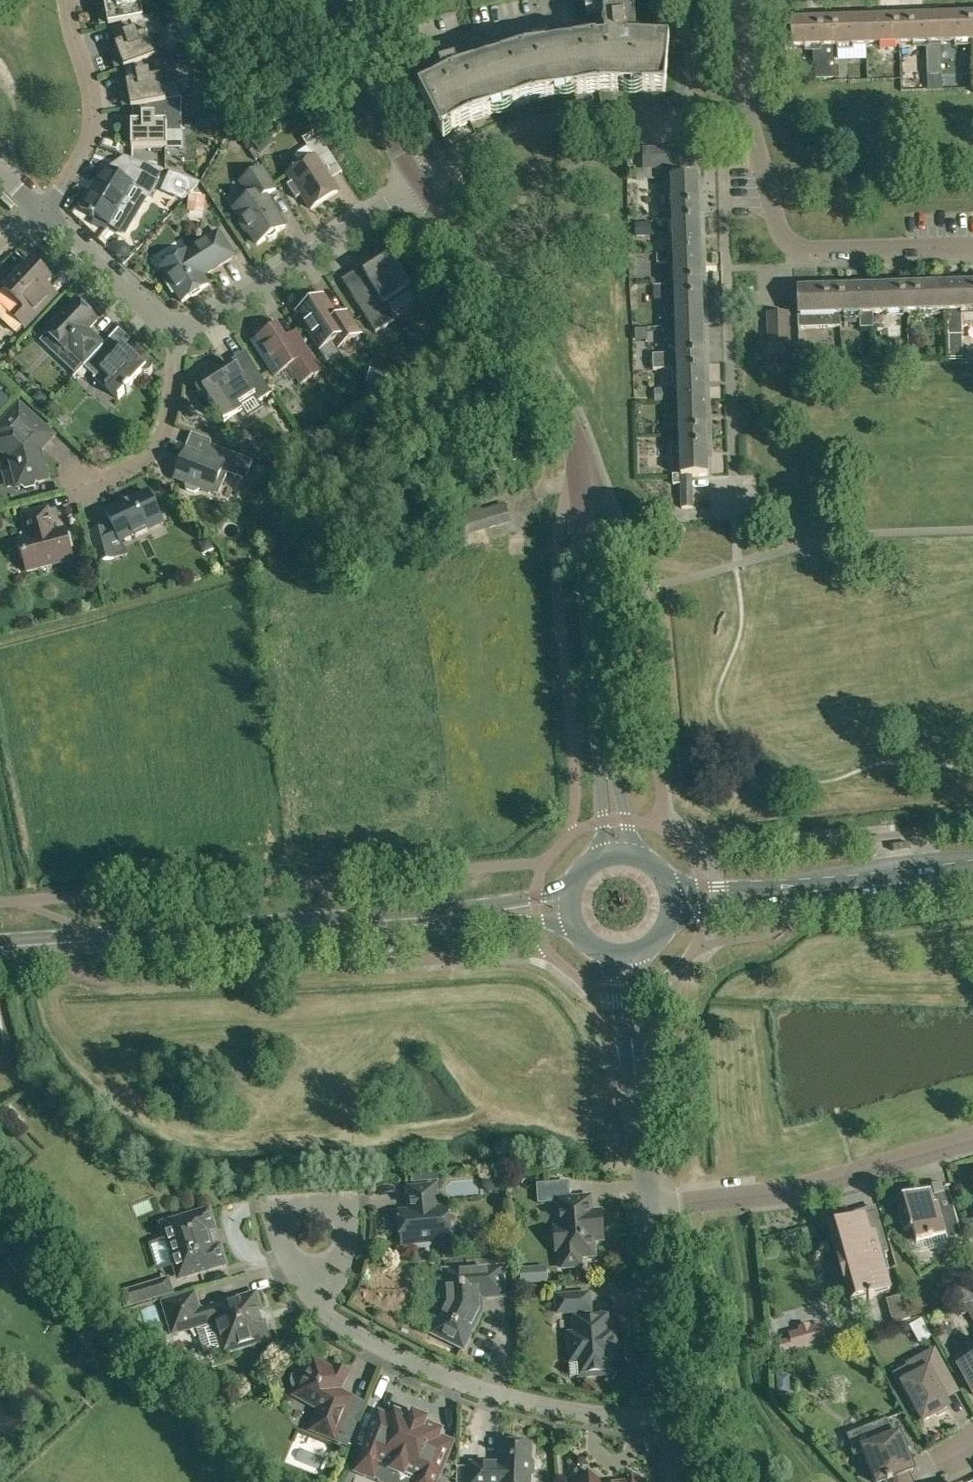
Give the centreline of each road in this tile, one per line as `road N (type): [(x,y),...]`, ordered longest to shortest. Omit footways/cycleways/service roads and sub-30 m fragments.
road 1 (tertiary): [(619,857),(573,427),(420,185)]
road 2 (secondary): [(0,948),(572,910)]
road 3 (residential): [(675,1421),(546,1409),(402,1360),(334,1318),(320,1290),(318,1238)]
road 4 (residential): [(420,185),(476,151),(565,123),(752,114)]
road 5 (residential): [(972,1143),(791,1194),(656,1200)]
road 6 (secondary): [(674,903),(972,875)]
road 7 (residential): [(177,340),(420,185)]
road 8 (residential): [(41,215),(86,155),(91,130),(68,0)]
road 9 (unclassified): [(675,1421),(656,1200)]
road 10 (residential): [(776,212),(787,238),(804,251),(972,245)]
road 11 (tertiary): [(420,185),(376,114),(337,0)]
road 12 (residential): [(90,484),(134,471),(154,455),(172,410),(177,340)]
road 13 (residential): [(177,340),(41,215)]
road 14 (unclassified): [(634,1099),(631,958)]

